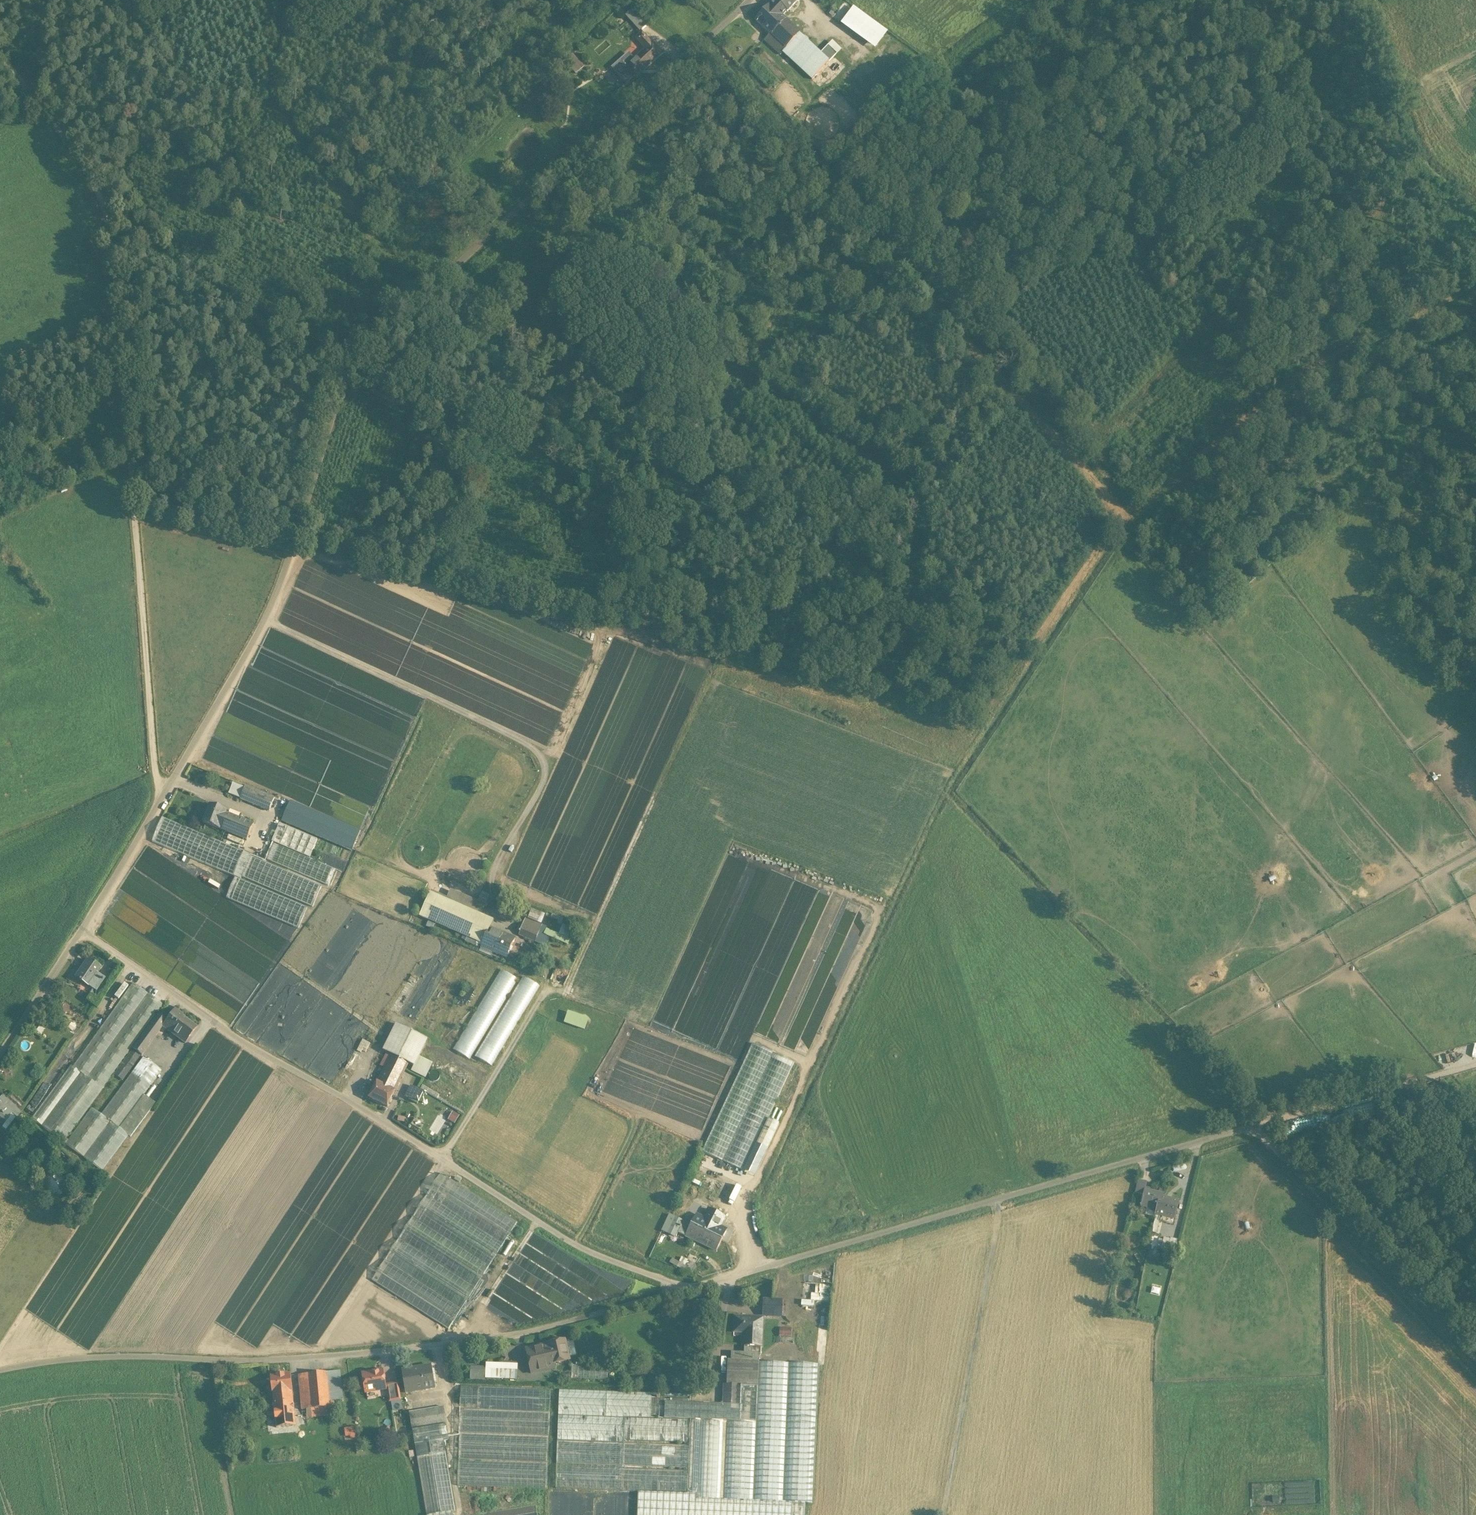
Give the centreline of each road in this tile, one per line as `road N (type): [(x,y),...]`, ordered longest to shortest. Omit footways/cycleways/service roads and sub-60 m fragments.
road 1 (unclassified): [(83,929),(265,620),(345,389),(749,0)]
road 2 (unclassified): [(686,1289),(1247,1126),(1475,1360)]
road 3 (track): [(158,804),(119,246),(103,195),(70,136),(0,51)]
road 4 (unclassified): [(83,929),(228,1033),(584,1251),(686,1289)]
road 5 (unclassified): [(0,1371),(64,1360),(248,1360),(428,1347),(525,1333),(686,1289)]
road 6 (track): [(1216,0),(1292,179),(1394,332),(1410,336),(1475,301)]
road 7 (track): [(571,994),(727,648)]
road 8 (track): [(119,246),(168,265),(303,343),(345,389)]
road 9 (track): [(431,307),(295,129)]
road 10 (track): [(141,521),(291,552)]
road 11 (unclassified): [(0,1054),(83,929)]

